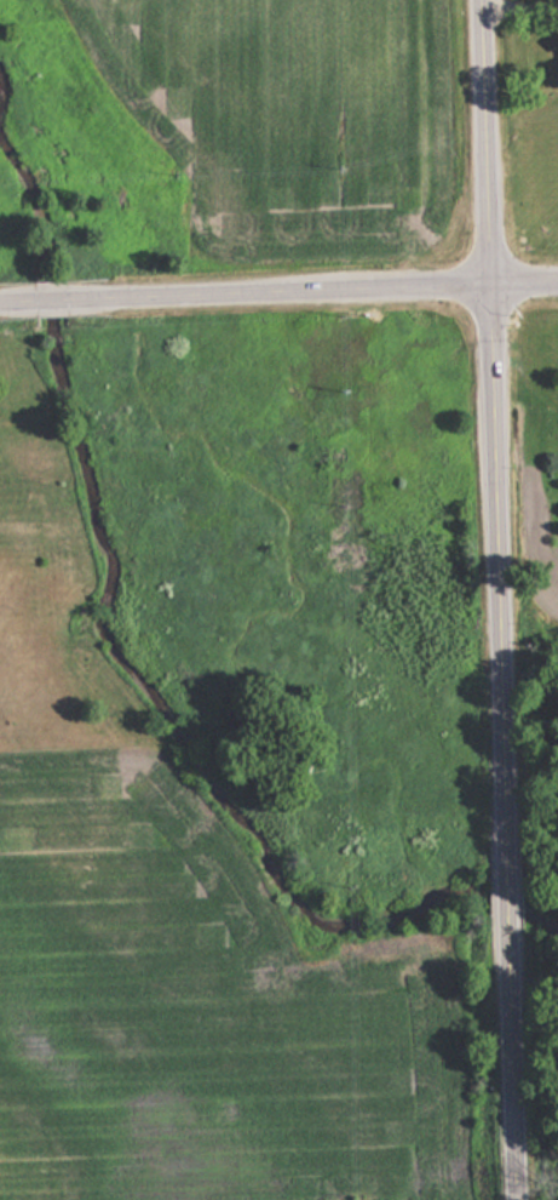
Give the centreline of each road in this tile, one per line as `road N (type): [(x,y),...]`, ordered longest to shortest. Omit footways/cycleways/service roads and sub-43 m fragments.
road 1 (tertiary): [(514,1199),(483,0)]
road 2 (tertiary): [(0,291),(557,274)]

